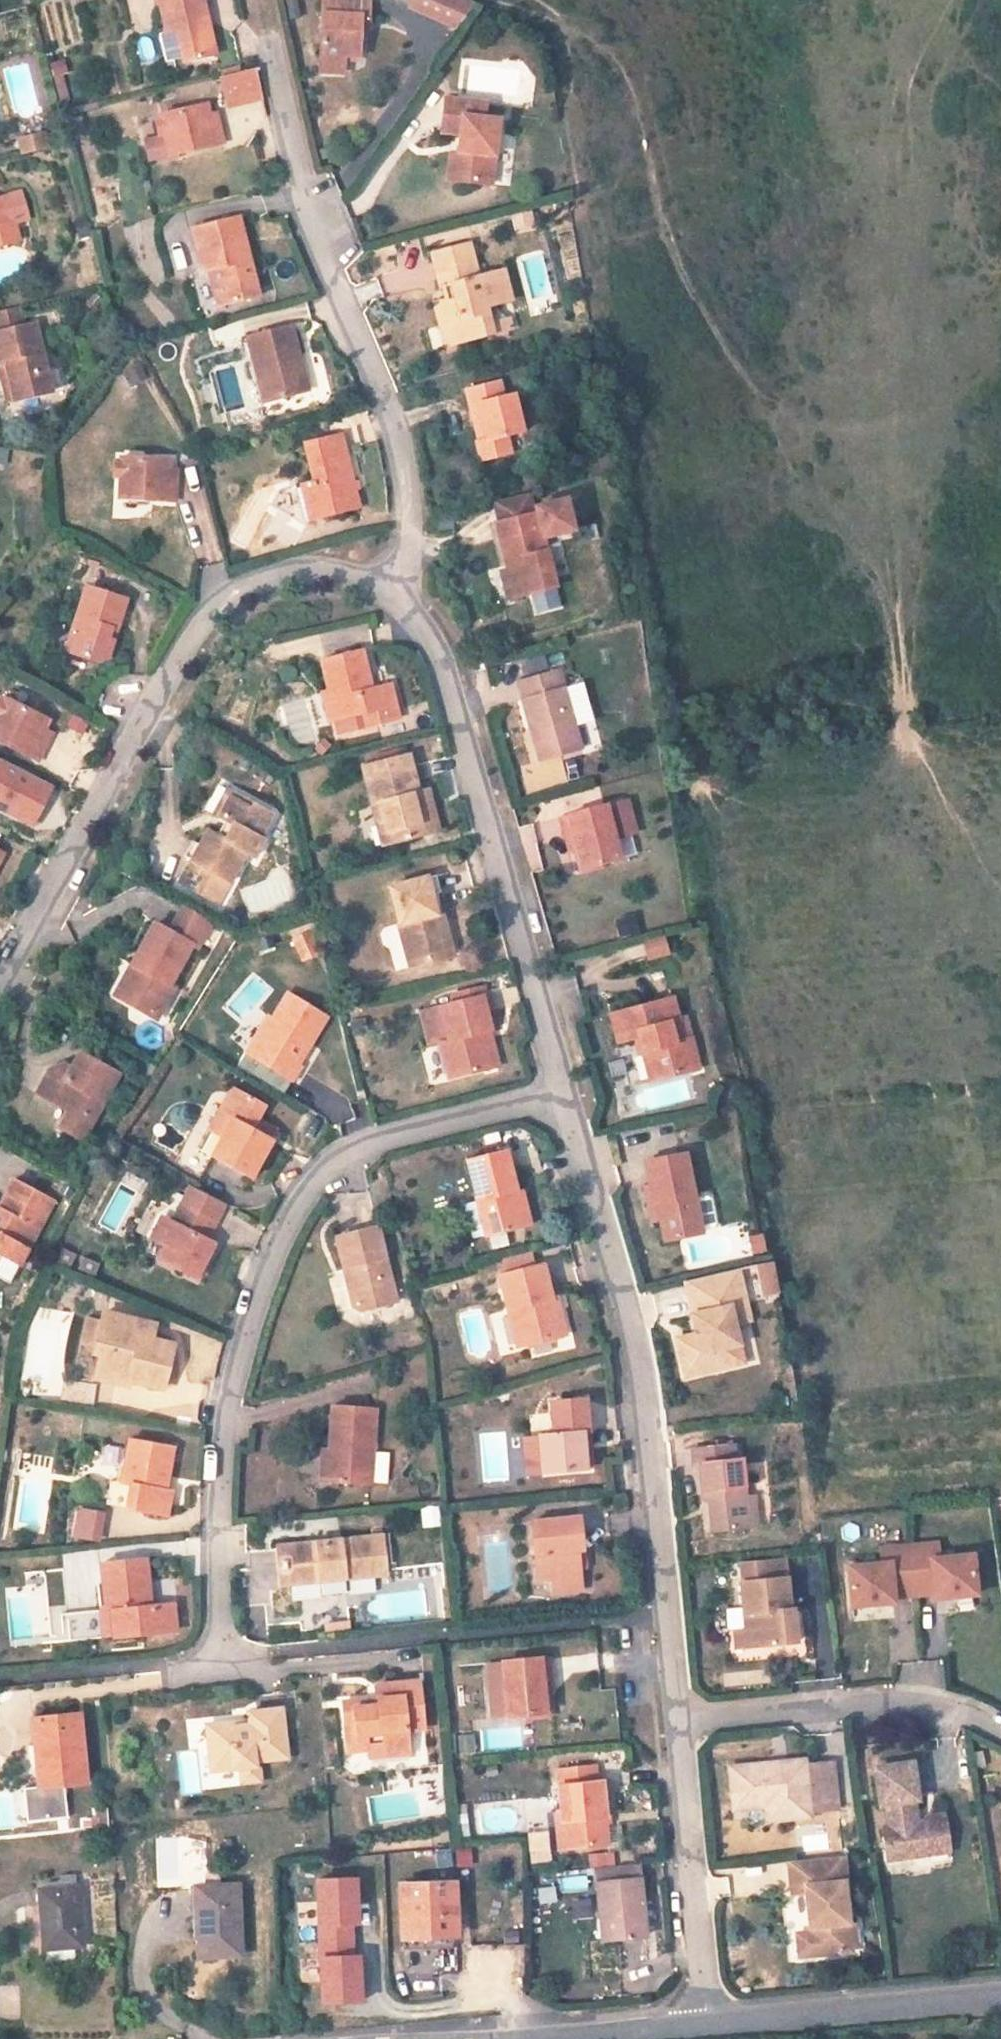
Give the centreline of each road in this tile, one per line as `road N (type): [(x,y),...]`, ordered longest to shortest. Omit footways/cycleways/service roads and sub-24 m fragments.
road 1 (residential): [(564,1102),(360,1152),(307,1191),(266,1268),(229,1392),(218,1509),(218,1655)]
road 2 (residential): [(673,1720),(640,1379),(564,1102)]
road 3 (residential): [(385,596),(330,577),(279,578),(224,597),(187,640),(0,973)]
road 4 (residential): [(385,596),(406,550),(406,488),(390,419),(299,197),(263,49)]
road 5 (residential): [(564,1102),(429,654),(385,596)]
road 6 (residential): [(1000,1733),(862,1699),(673,1720)]
road 7 (residential): [(701,2012),(1000,1988)]
road 8 (residential): [(701,2012),(673,1720)]
road 9 (residential): [(435,2033),(701,2012)]

